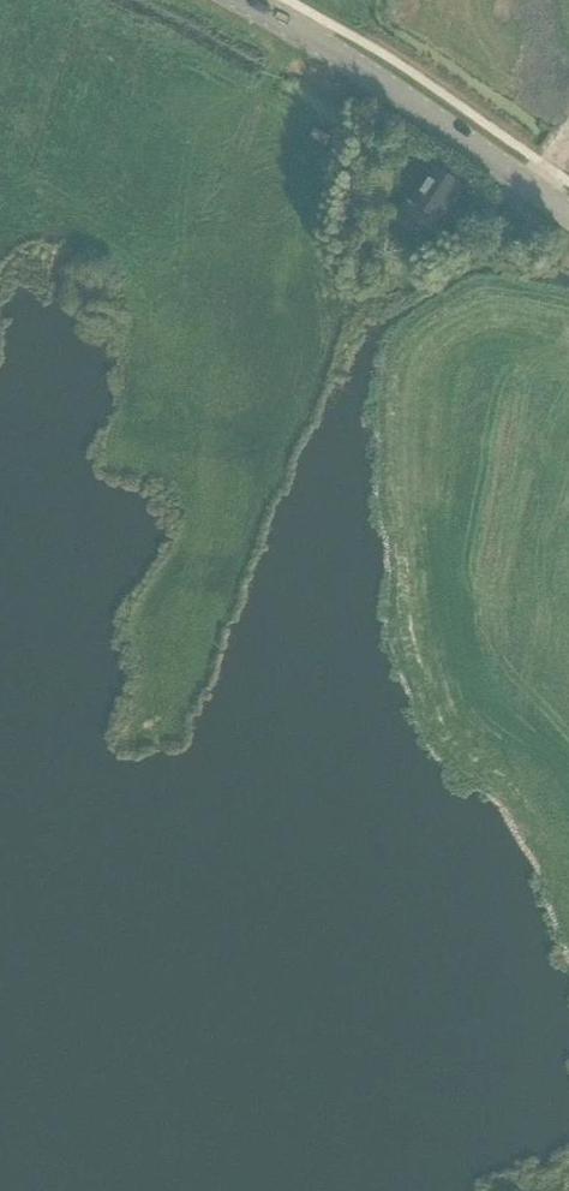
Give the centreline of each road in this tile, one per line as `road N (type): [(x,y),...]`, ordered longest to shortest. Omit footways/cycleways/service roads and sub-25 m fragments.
road 1 (tertiary): [(568,215),(244,0)]

